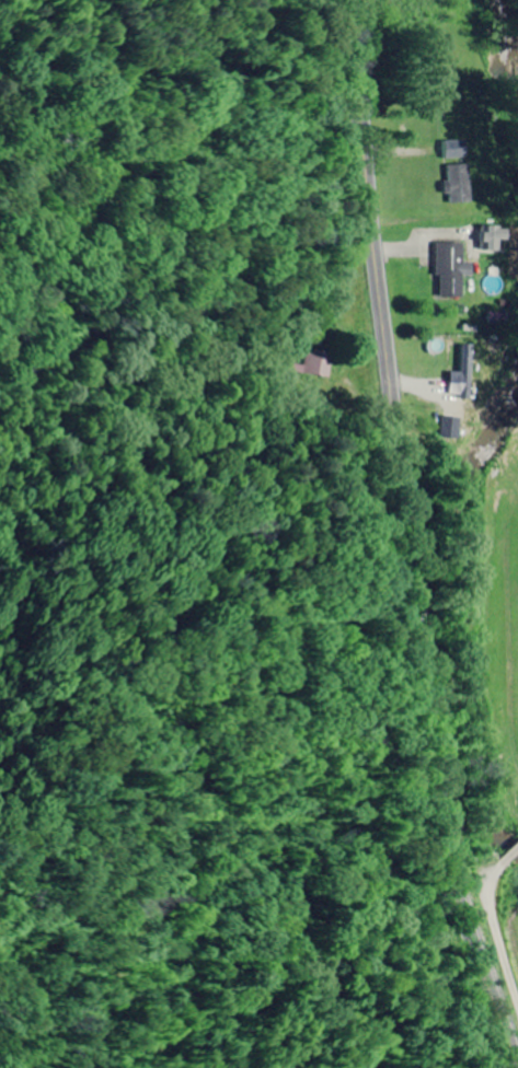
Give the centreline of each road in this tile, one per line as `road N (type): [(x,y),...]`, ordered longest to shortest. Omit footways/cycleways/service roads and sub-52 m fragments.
road 1 (secondary): [(517,1058),(461,897),(439,778),(355,0)]
road 2 (residential): [(517,988),(496,905),(502,874),(517,853)]
road 3 (residential): [(358,25),(459,14),(479,0)]

